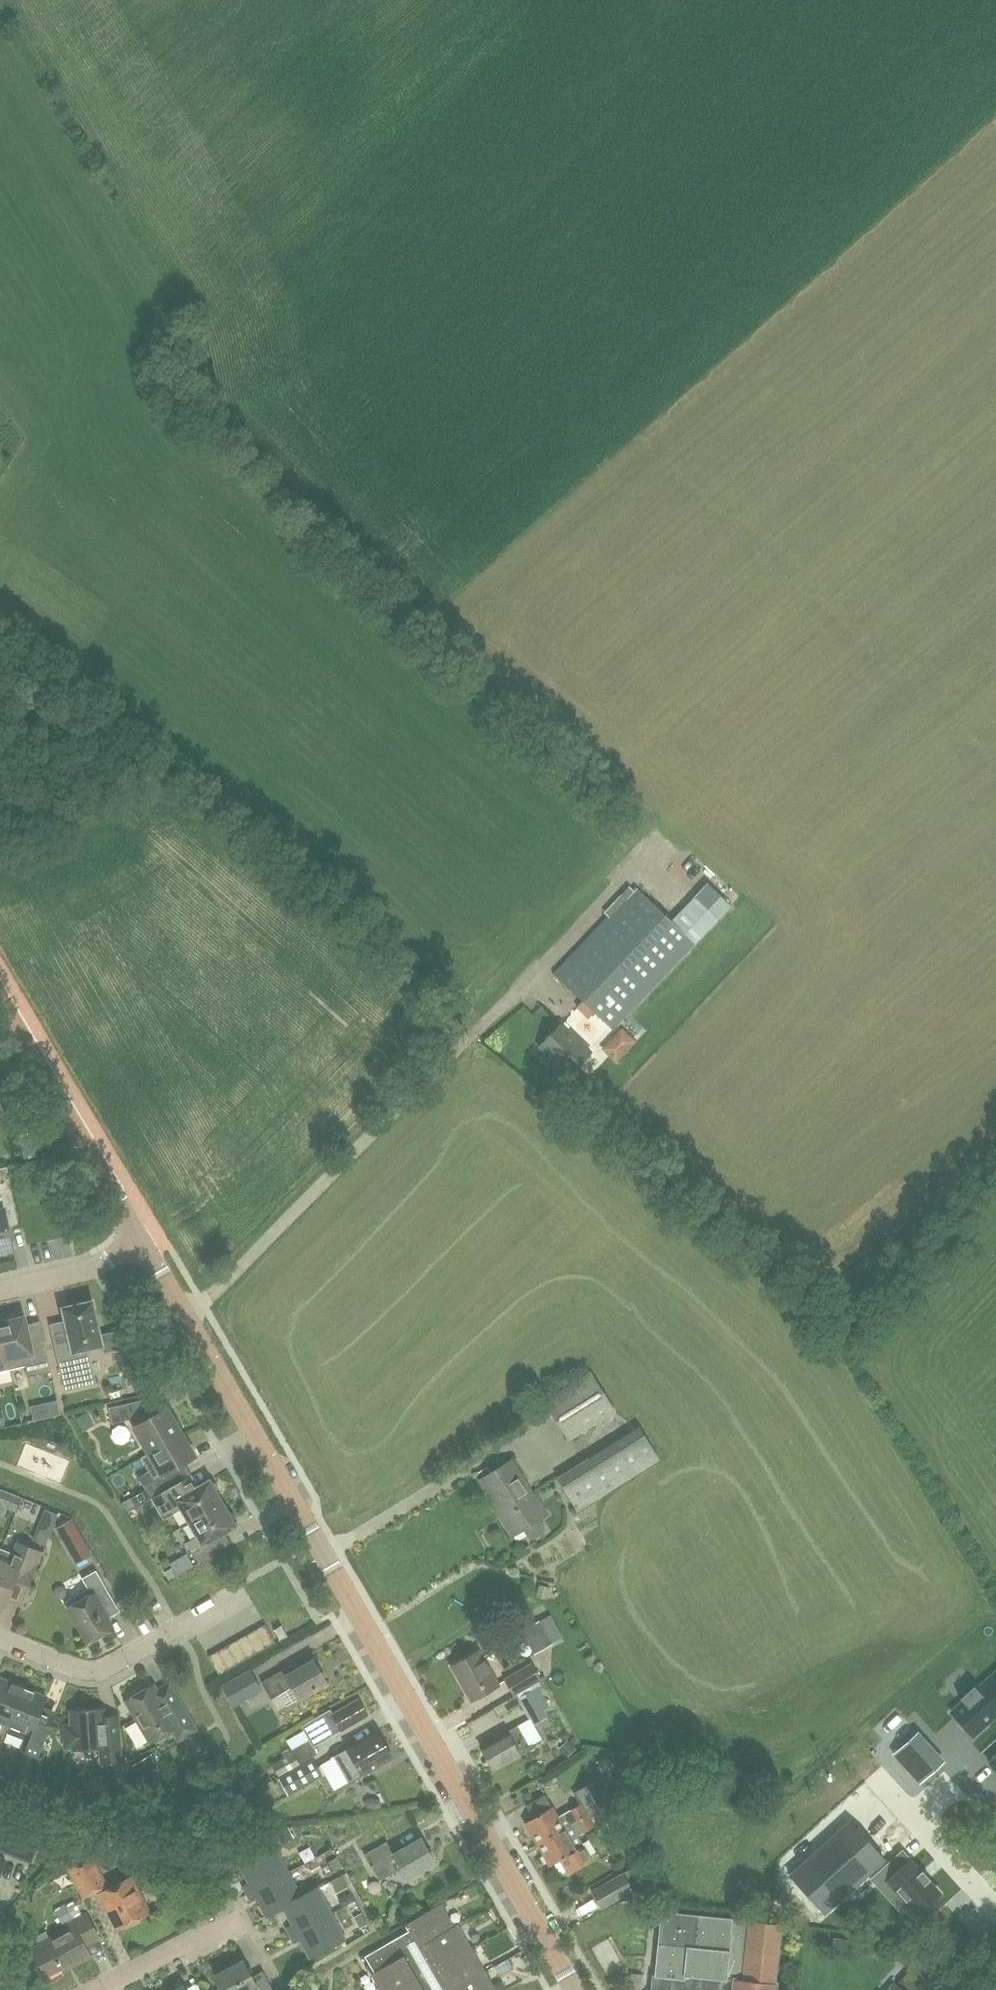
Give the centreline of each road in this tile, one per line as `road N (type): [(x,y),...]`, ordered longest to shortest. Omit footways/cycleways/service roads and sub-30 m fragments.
road 1 (tertiary): [(574,1989),(146,1243)]
road 2 (tertiary): [(146,1243),(0,993)]
road 3 (residential): [(241,1589),(95,1667),(0,1638)]
road 4 (residential): [(106,1989),(245,1916)]
road 5 (residential): [(0,1289),(97,1268),(146,1243)]

